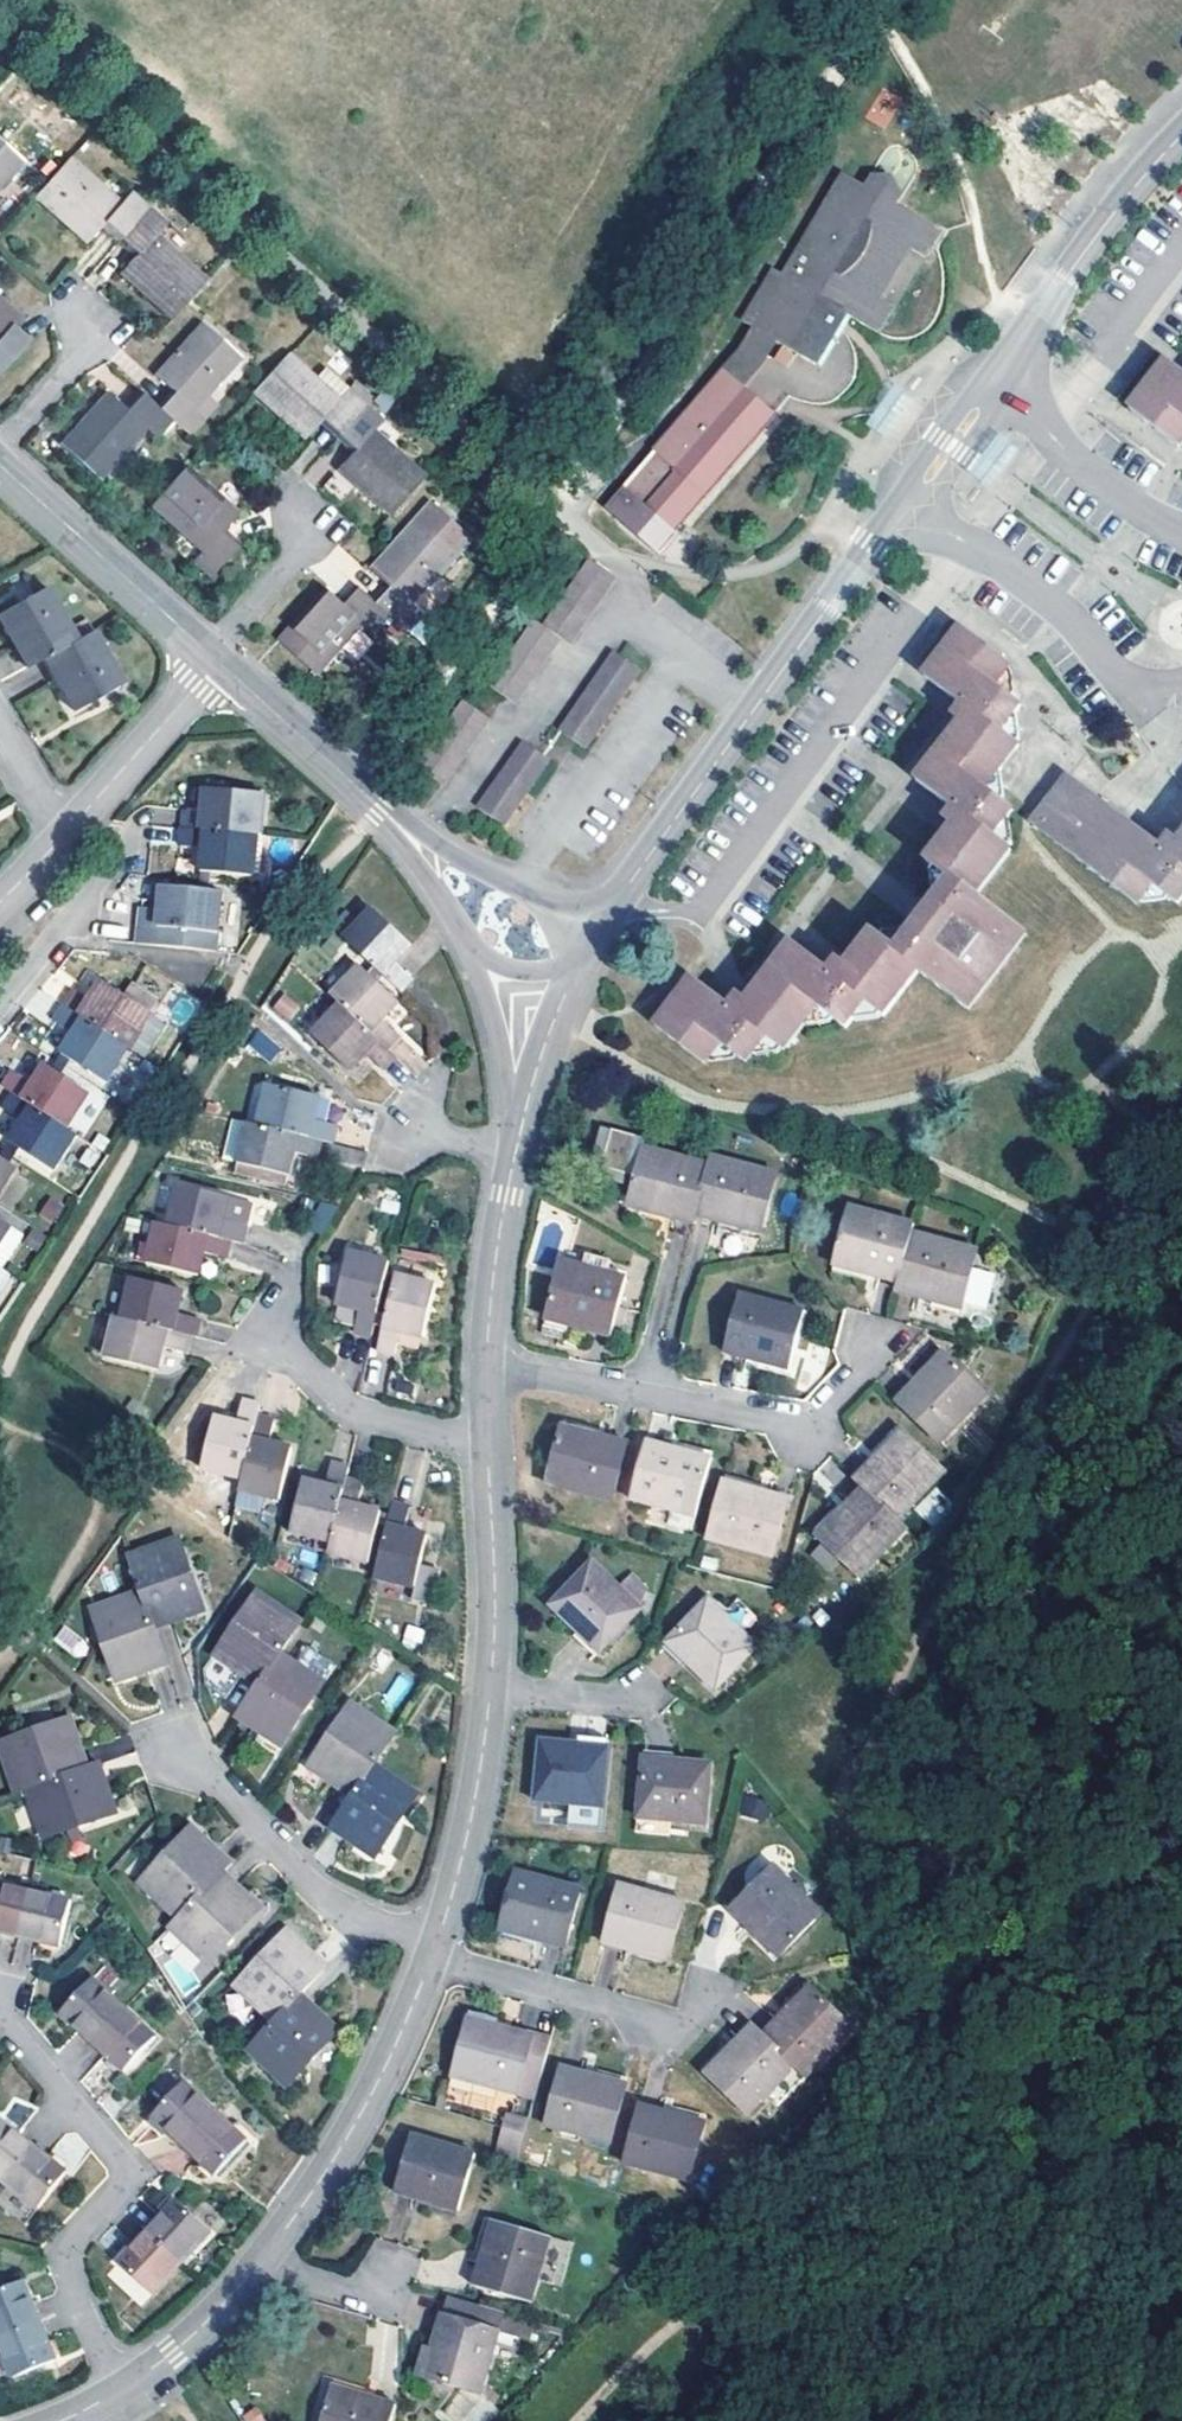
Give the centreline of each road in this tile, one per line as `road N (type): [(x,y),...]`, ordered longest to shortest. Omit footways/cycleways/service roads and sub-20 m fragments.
road 1 (tertiary): [(612,909),(908,501)]
road 2 (residential): [(118,2392),(66,2260),(121,2190),(123,2168),(0,2015)]
road 3 (residential): [(487,1364),(803,1425),(836,1406),(880,1345)]
road 4 (residential): [(908,501),(1064,613),(1114,671),(1148,689),(1181,684)]
road 5 (residential): [(435,1954),(388,2065),(272,2251)]
road 6 (residential): [(177,1756),(218,1782),(319,1890),(435,1954)]
road 7 (tertiary): [(993,381),(1181,136)]
road 8 (tertiary): [(0,464),(211,654)]
road 9 (residential): [(435,1954),(663,2017),(702,1995)]
road 10 (residential): [(492,1685),(465,1846),(435,1954)]
road 11 (tertiary): [(219,662),(411,838)]
road 12 (residential): [(488,1440),(357,1411),(273,1321)]
road 13 (residential): [(1181,538),(1115,500),(993,381)]
road 14 (residential): [(488,1440),(492,1685)]
road 15 (residential): [(65,835),(219,662)]
road 16 (tertiary): [(612,909),(557,899),(411,838)]
road 17 (residential): [(516,1152),(487,1364)]
road 18 (residential): [(272,2251),(176,2351),(118,2392)]
road 19 (tertiary): [(475,957),(521,1125)]
road 20 (tertiary): [(521,1125),(576,970)]
road 21 (residential): [(211,654),(310,535)]
road 22 (residential): [(492,1685),(645,1692)]
road 23 (tertiary): [(908,501),(993,381)]
road 24 (residential): [(0,444),(94,339)]
road 25 (tertiary): [(411,838),(475,957)]
road 26 (residential): [(272,2251),(346,2287),(392,2273)]
road 27 (residential): [(65,835),(0,725)]

